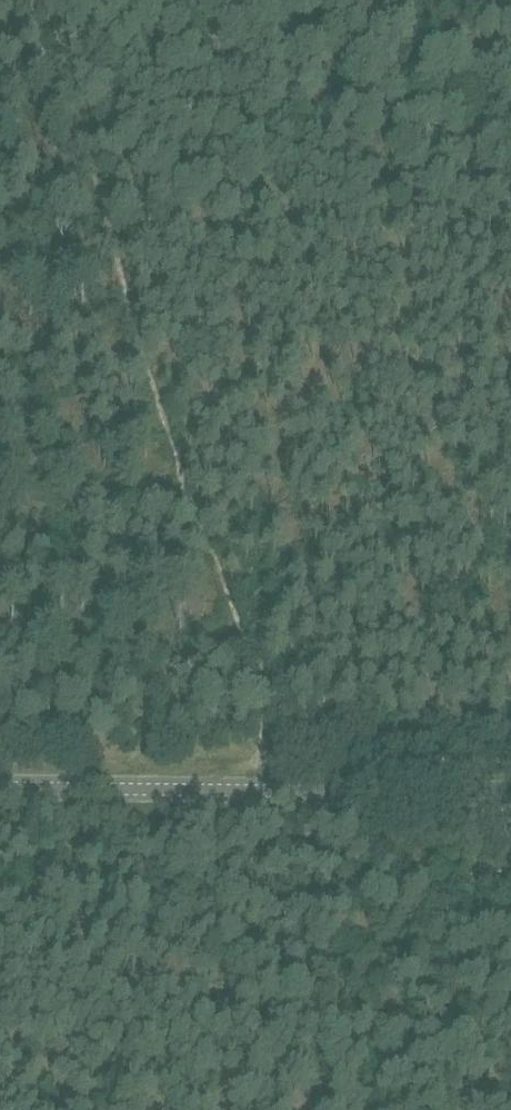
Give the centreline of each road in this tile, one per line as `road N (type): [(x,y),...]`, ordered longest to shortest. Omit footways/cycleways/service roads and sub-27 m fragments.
road 1 (tertiary): [(301,790),(0,788)]
road 2 (track): [(254,759),(510,754)]
road 3 (tertiary): [(301,790),(510,792)]

